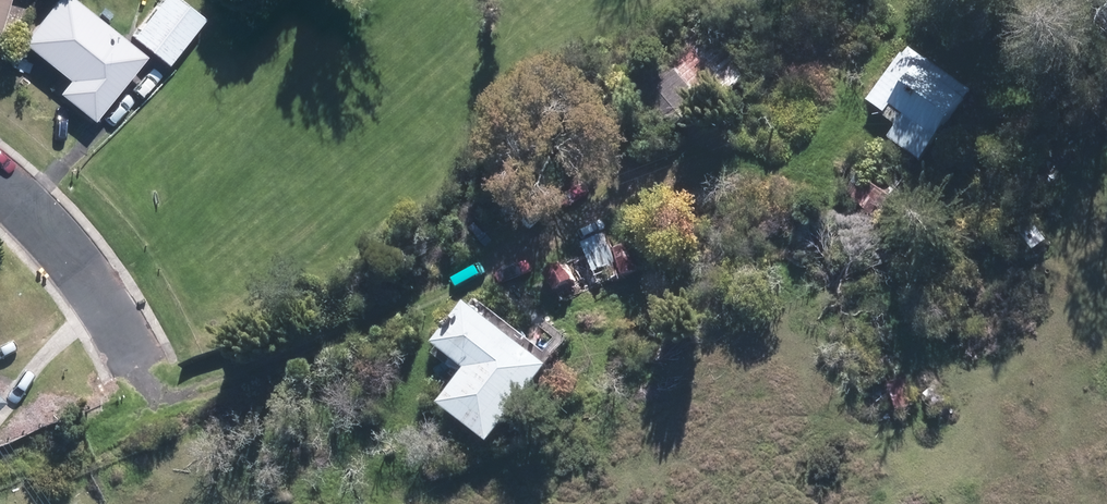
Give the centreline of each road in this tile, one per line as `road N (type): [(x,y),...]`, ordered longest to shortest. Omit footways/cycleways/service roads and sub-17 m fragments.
road 1 (residential): [(142,367),(120,314),(59,235),(0,187)]

